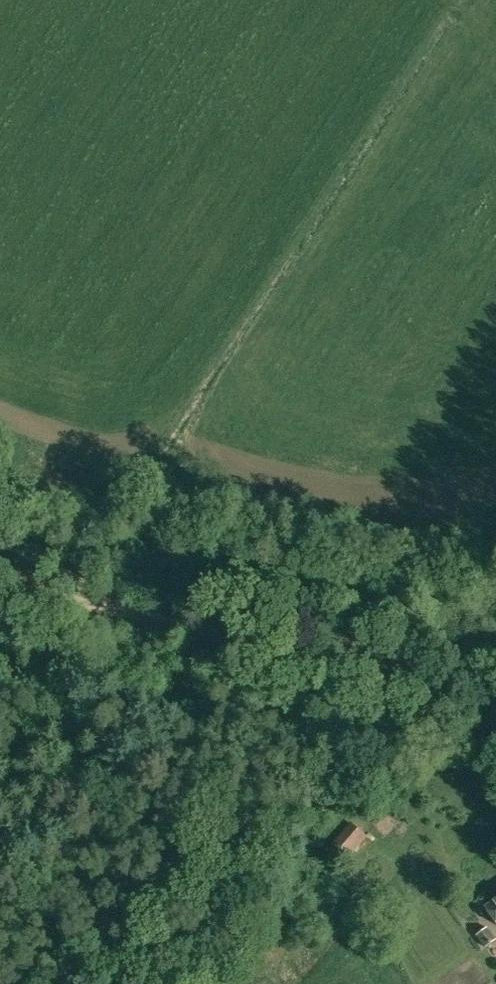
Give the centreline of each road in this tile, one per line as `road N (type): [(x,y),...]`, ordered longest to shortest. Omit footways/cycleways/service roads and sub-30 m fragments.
road 1 (track): [(495,708),(460,671),(0,575)]

